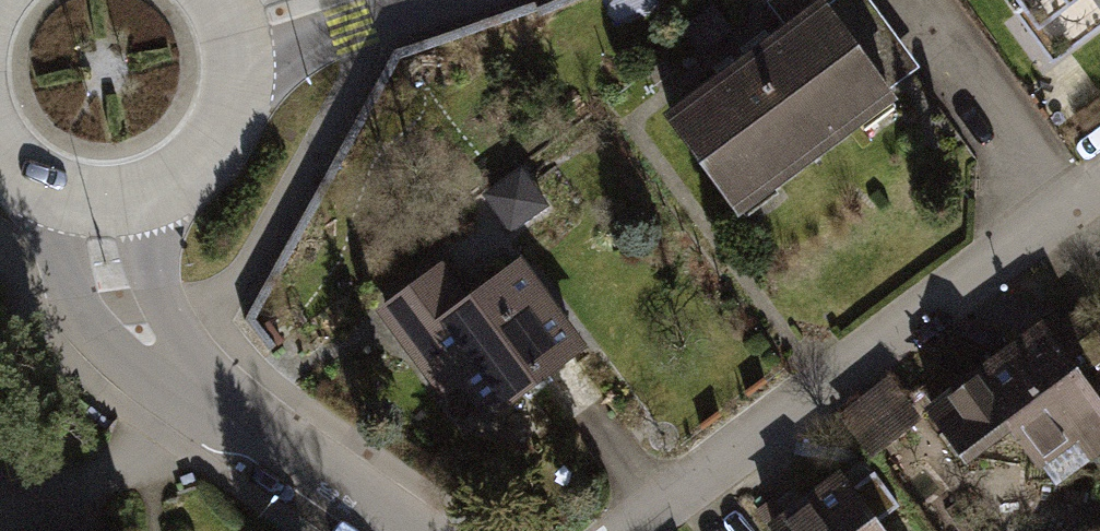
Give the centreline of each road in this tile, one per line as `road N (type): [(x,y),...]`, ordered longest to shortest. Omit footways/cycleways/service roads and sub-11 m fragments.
road 1 (residential): [(600,530),(1099,168)]
road 2 (residential): [(88,204),(102,284),(169,364),(257,442),(397,530)]
road 3 (secondary): [(88,204),(160,188),(214,137),(232,65),(225,28)]

